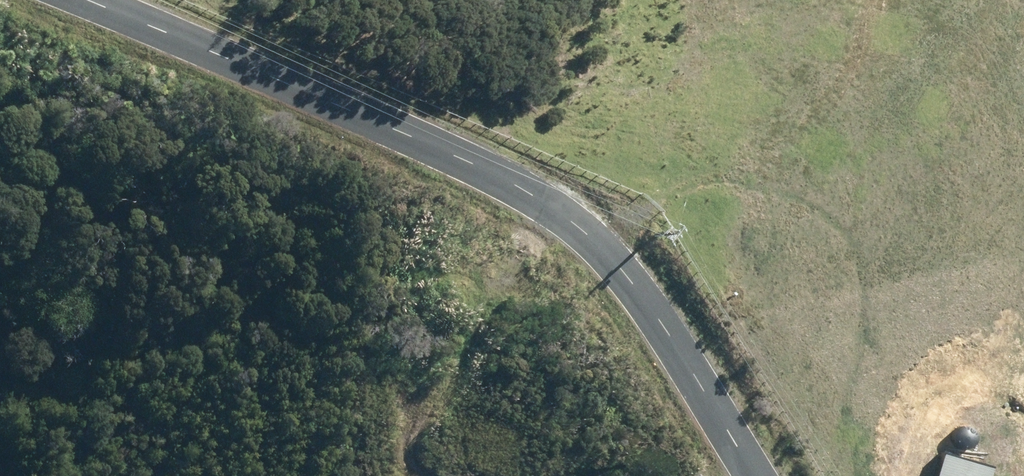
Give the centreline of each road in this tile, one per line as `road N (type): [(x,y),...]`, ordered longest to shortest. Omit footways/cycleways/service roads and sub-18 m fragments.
road 1 (residential): [(82,0),(451,154),(552,209),(626,280),(756,475)]
road 2 (track): [(552,209),(494,286),(423,408),(413,445),(424,475)]

